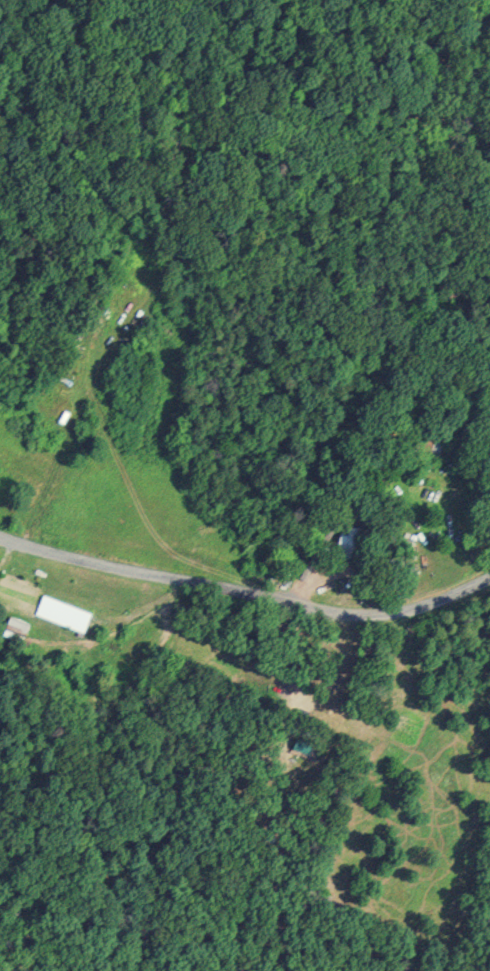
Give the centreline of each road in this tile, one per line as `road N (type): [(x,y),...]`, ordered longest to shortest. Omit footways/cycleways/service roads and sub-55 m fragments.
road 1 (residential): [(0,536),(92,565),(363,617),(421,609),(489,577)]

